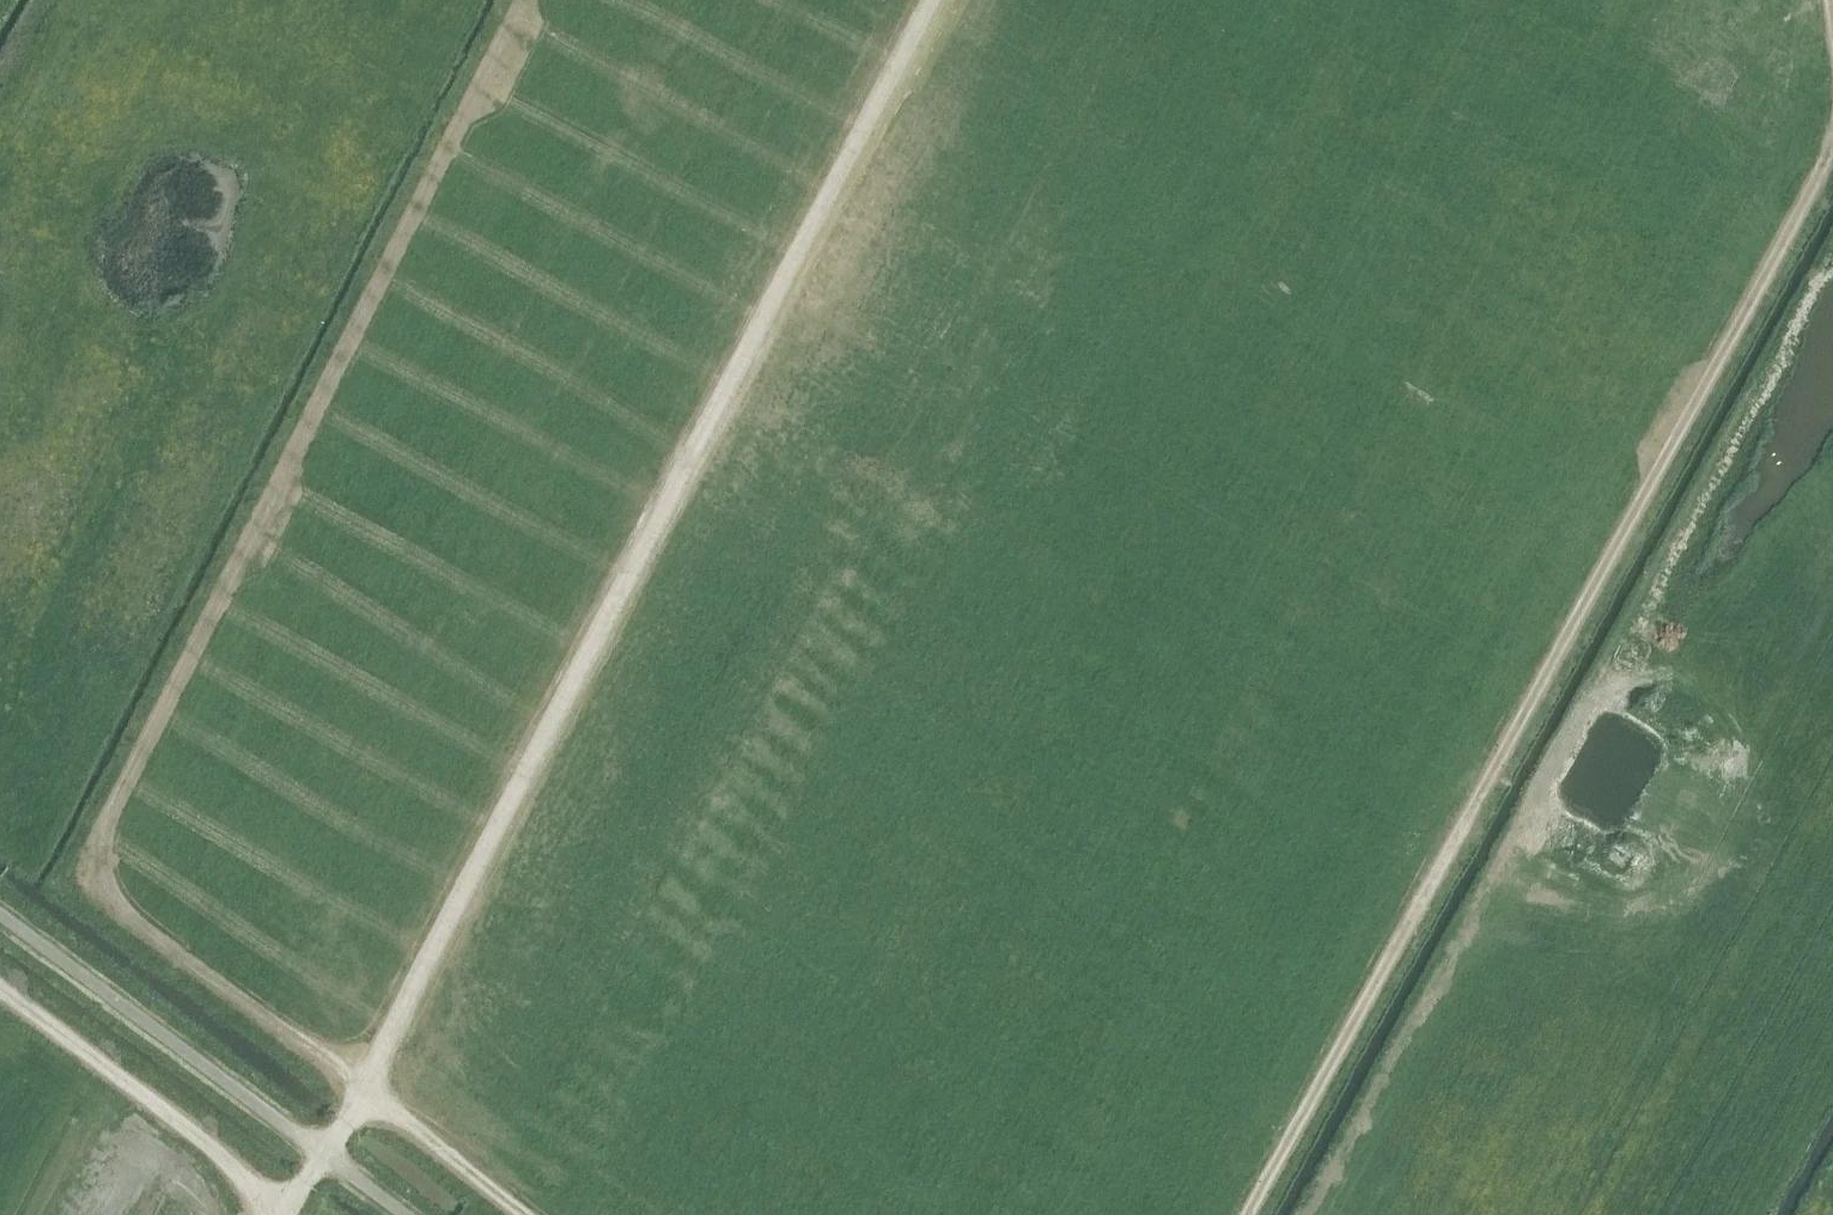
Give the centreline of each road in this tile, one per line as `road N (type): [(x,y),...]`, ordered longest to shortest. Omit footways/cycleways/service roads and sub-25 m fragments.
road 1 (track): [(526,1214),(126,914),(104,865),(111,819),(138,757),(524,0)]
road 2 (track): [(287,1214),(628,595),(937,0)]
road 3 (track): [(1832,141),(1248,1214)]
road 4 (track): [(285,1214),(146,1095),(0,986)]

